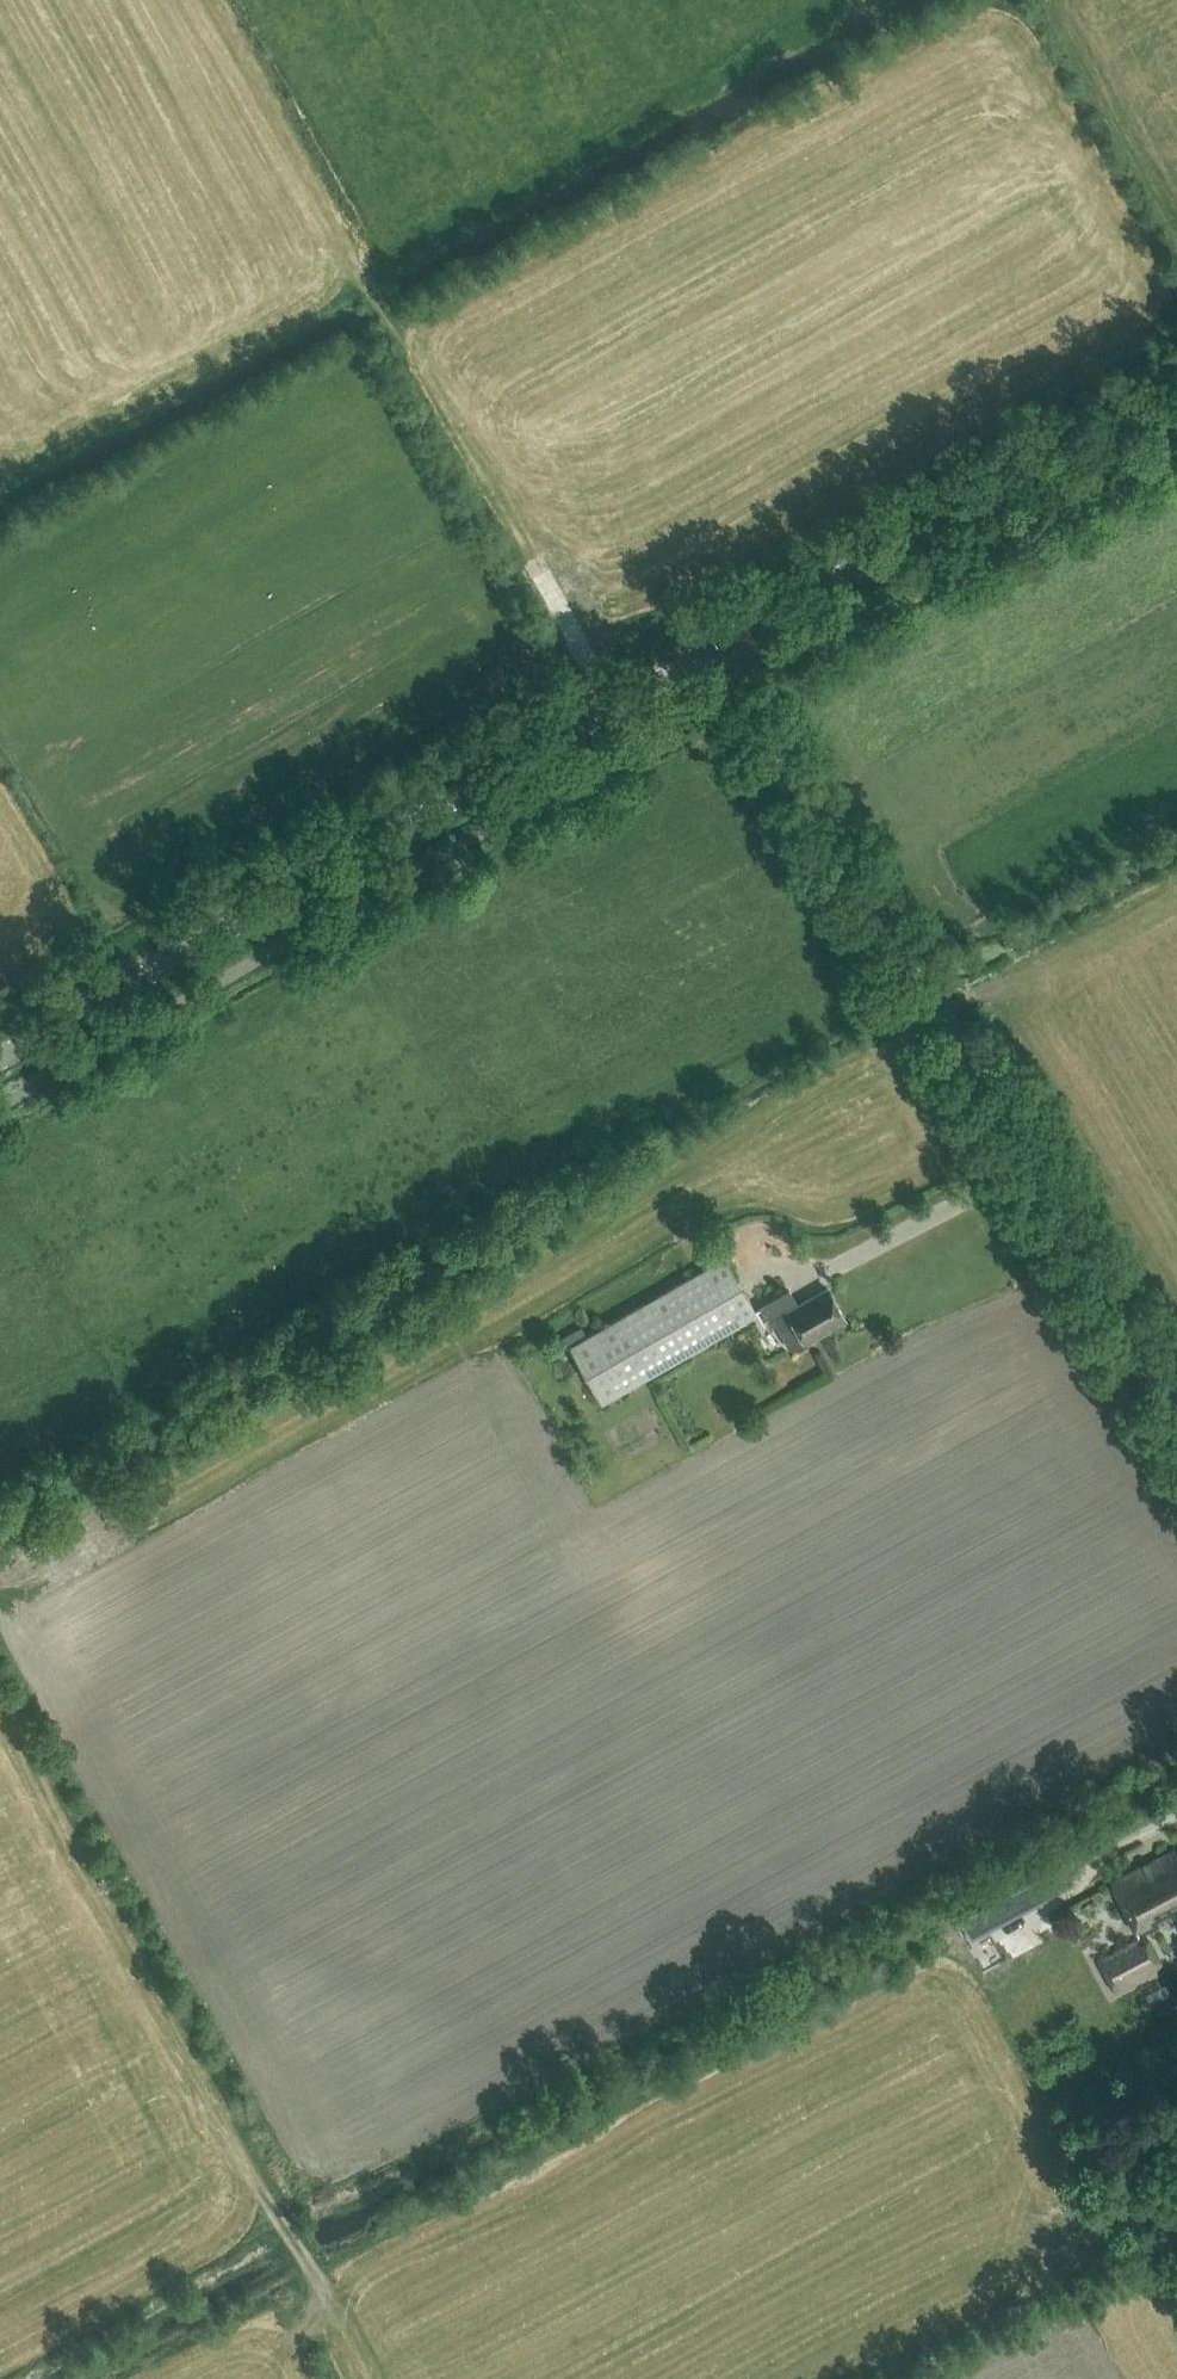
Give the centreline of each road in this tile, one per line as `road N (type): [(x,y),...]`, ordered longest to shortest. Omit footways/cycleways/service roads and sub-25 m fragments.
road 1 (unclassified): [(1176,1422),(695,645)]
road 2 (secondary): [(0,1051),(695,645)]
road 3 (secondary): [(695,645),(1176,375)]

